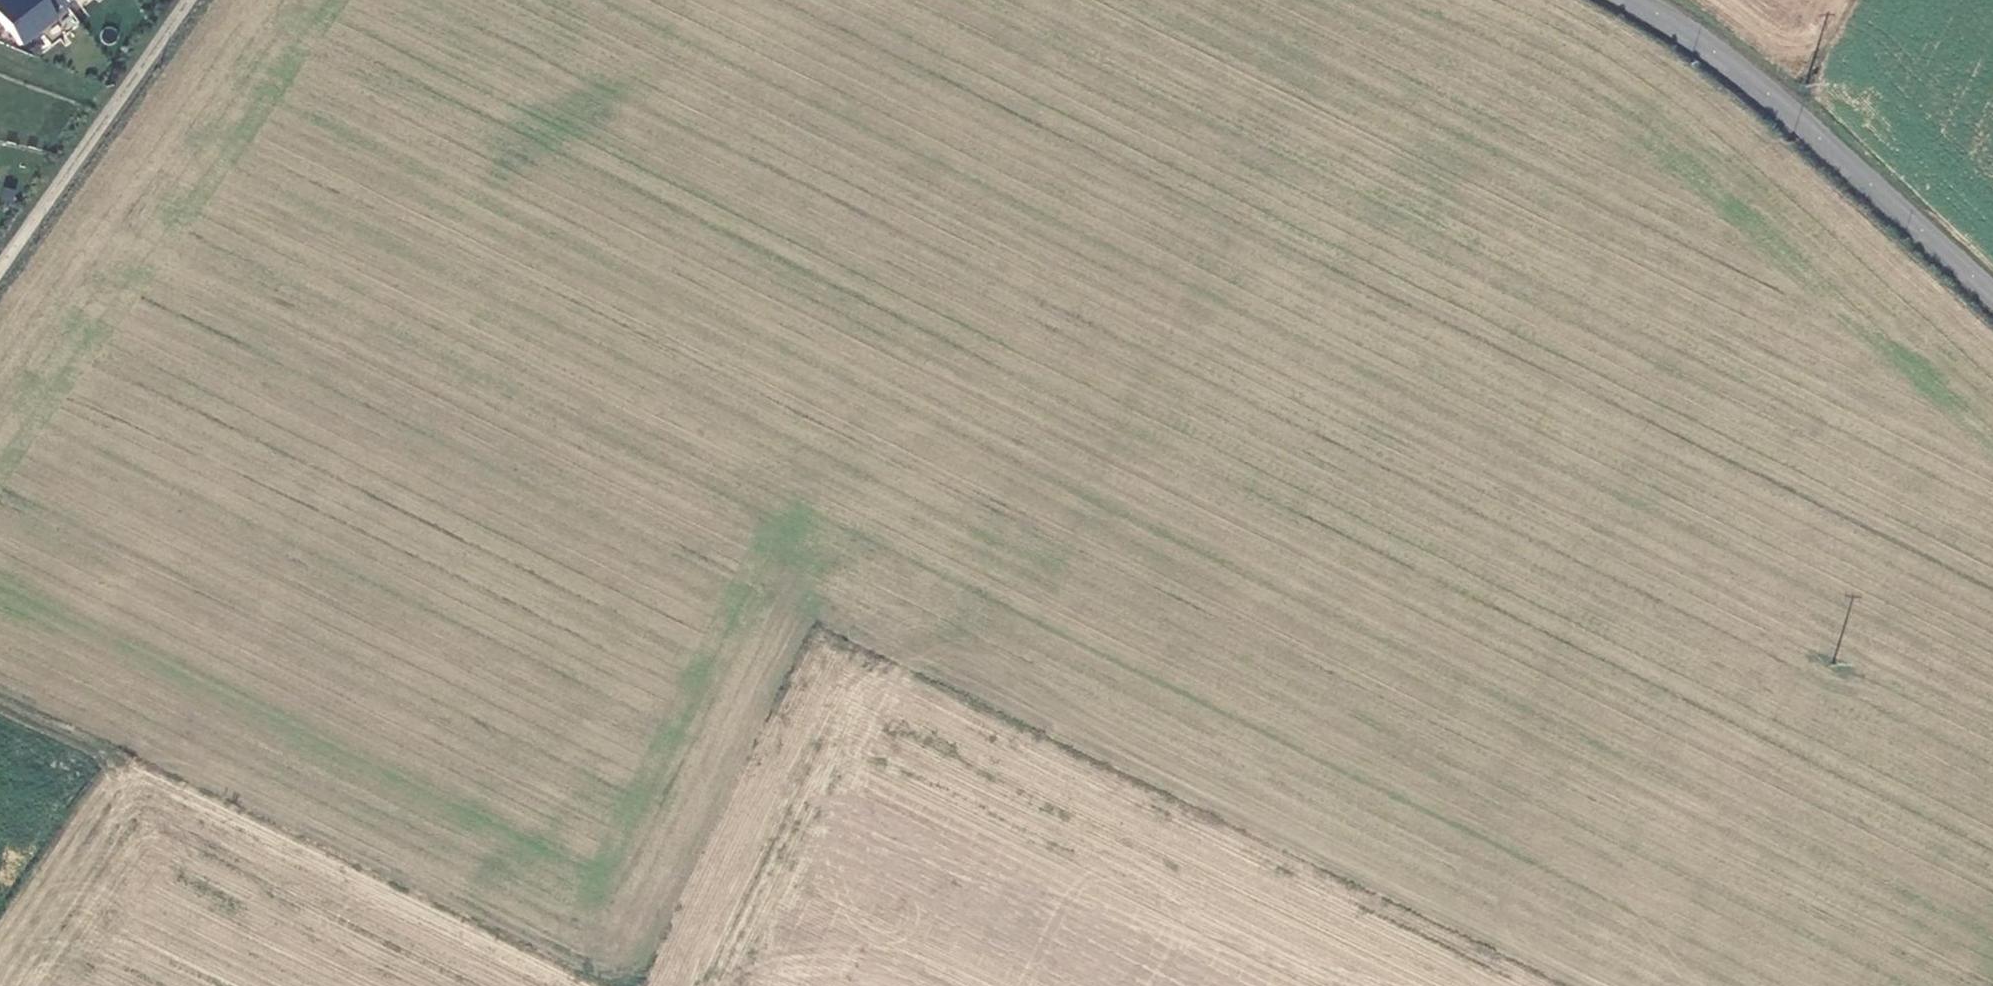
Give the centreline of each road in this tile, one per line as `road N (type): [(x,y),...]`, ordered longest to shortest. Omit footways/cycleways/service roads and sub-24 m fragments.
road 1 (tertiary): [(1637,0),(1789,111),(1992,297)]
road 2 (unclassified): [(199,0),(0,281)]

